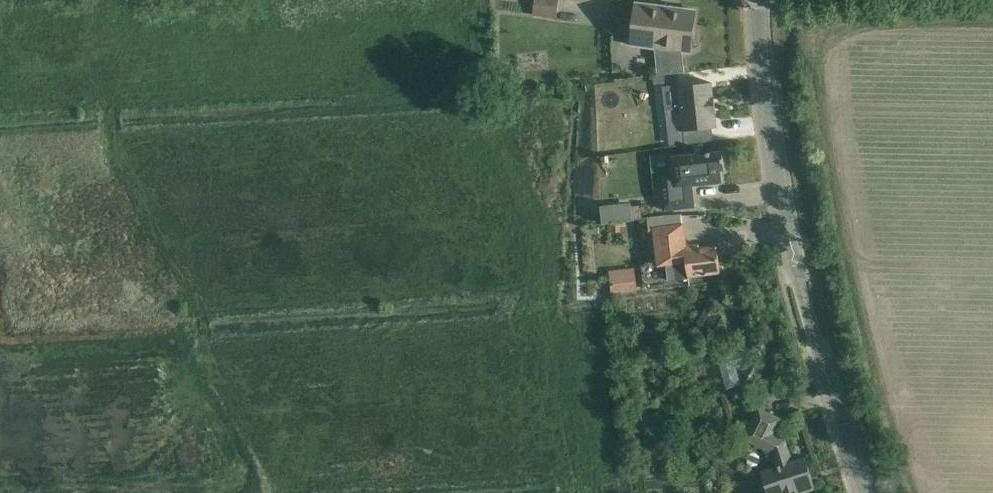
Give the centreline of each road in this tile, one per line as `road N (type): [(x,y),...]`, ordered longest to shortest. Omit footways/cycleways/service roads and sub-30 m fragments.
road 1 (tertiary): [(861,492),(802,321),(757,0)]

